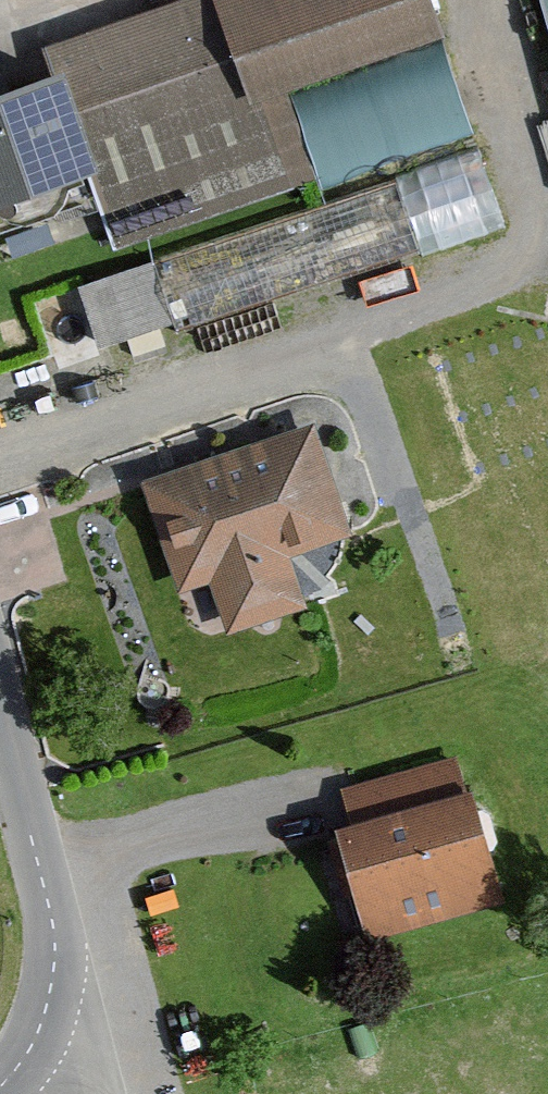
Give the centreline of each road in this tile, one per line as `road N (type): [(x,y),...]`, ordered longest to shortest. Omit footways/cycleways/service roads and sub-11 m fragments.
road 1 (unclassified): [(0,709),(72,988)]
road 2 (residential): [(72,988),(0,1093)]

